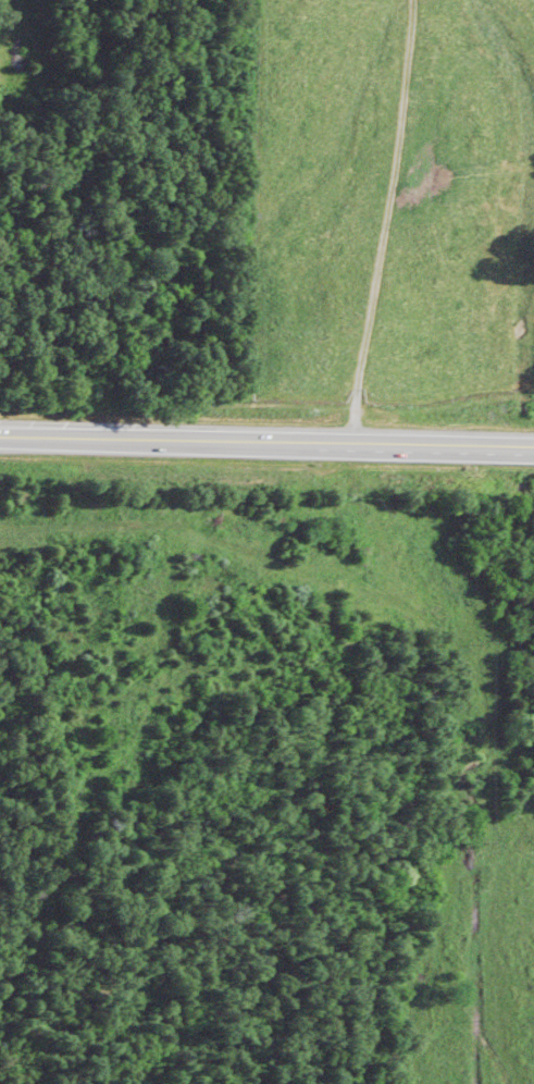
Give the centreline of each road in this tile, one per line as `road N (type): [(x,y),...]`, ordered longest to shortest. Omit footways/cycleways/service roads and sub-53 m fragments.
road 1 (primary): [(533,444),(0,432)]

